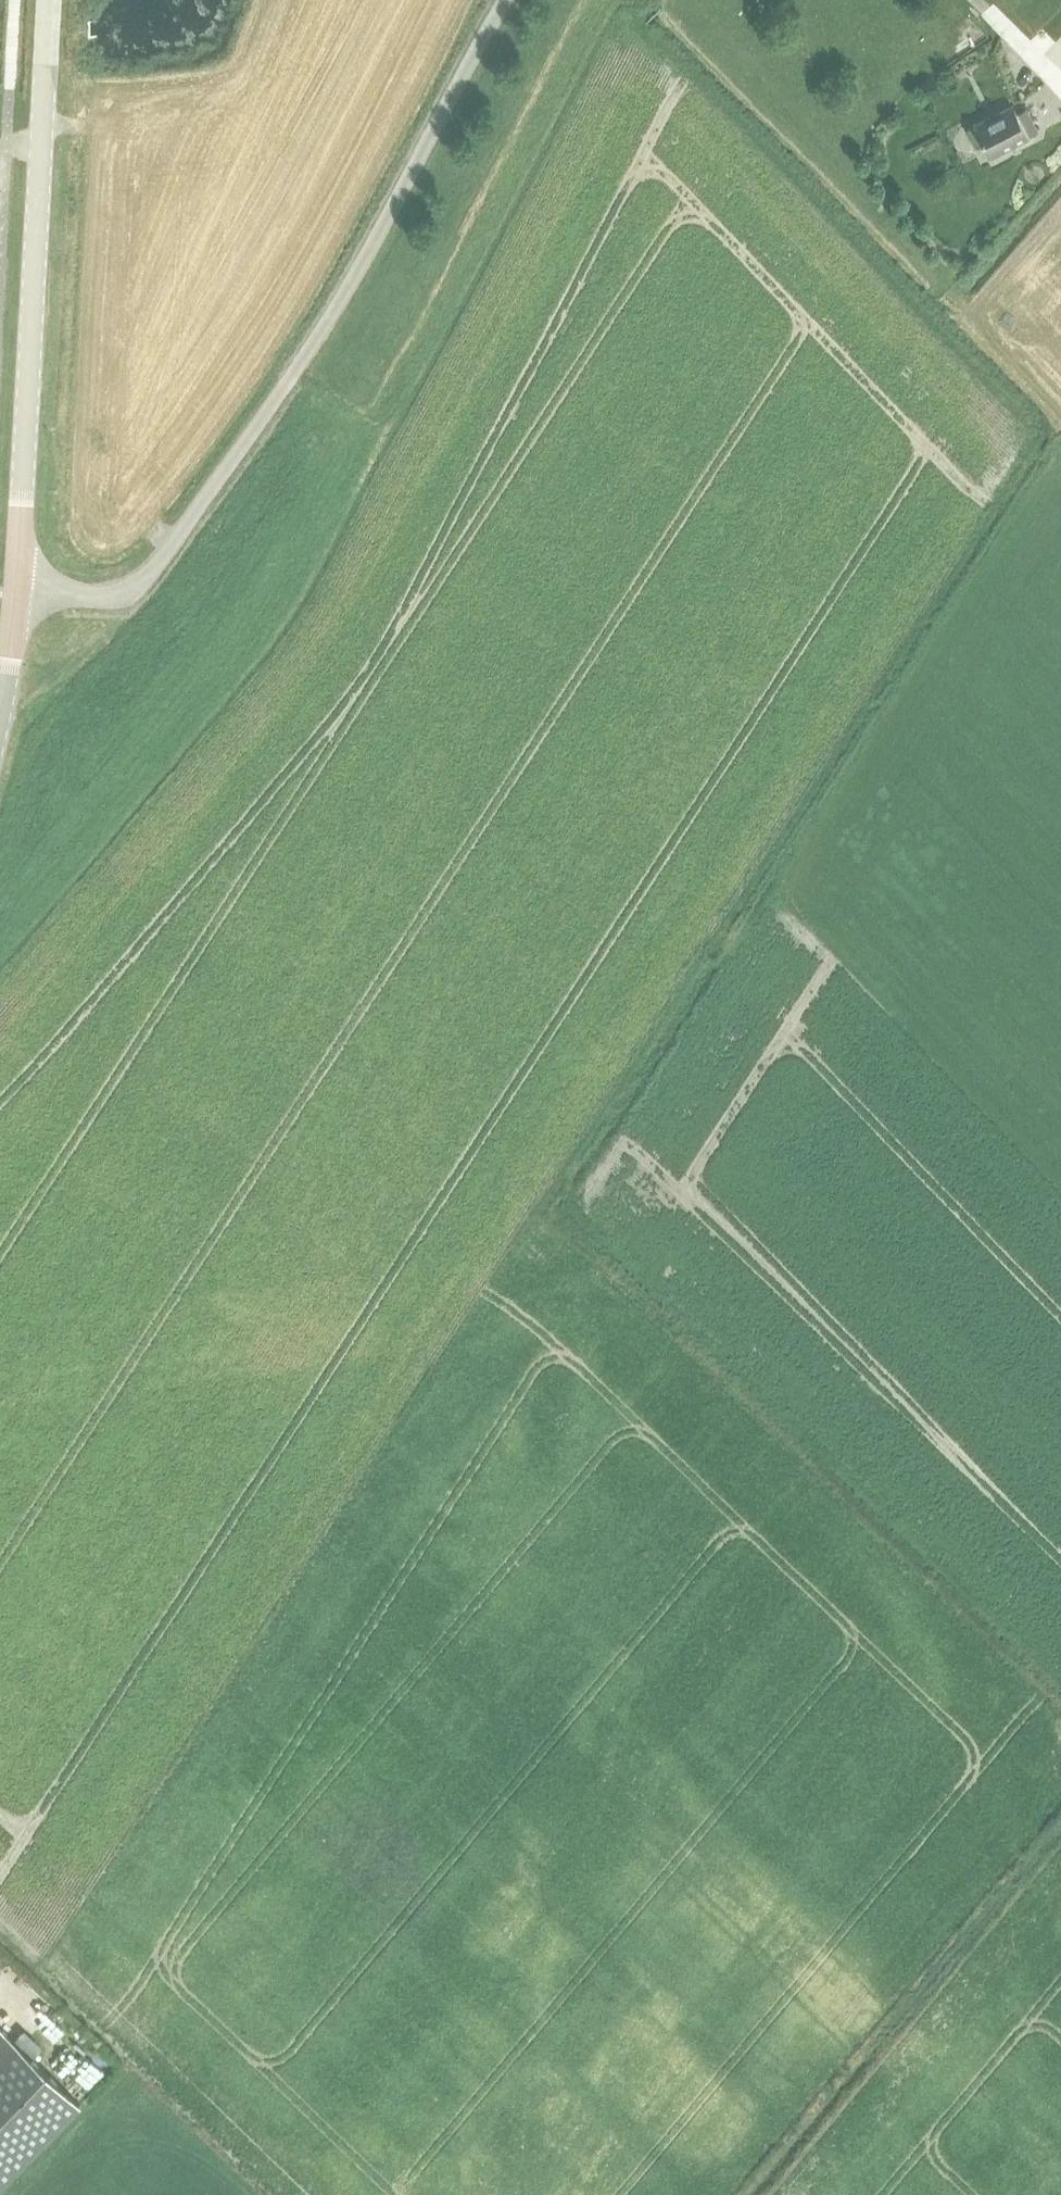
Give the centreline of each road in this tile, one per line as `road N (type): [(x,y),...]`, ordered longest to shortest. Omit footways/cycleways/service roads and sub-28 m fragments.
road 1 (unclassified): [(15,584),(116,587),(151,564),(314,340),(506,0)]
road 2 (secondary): [(15,584),(49,0)]
road 3 (secondary): [(0,713),(15,584)]

